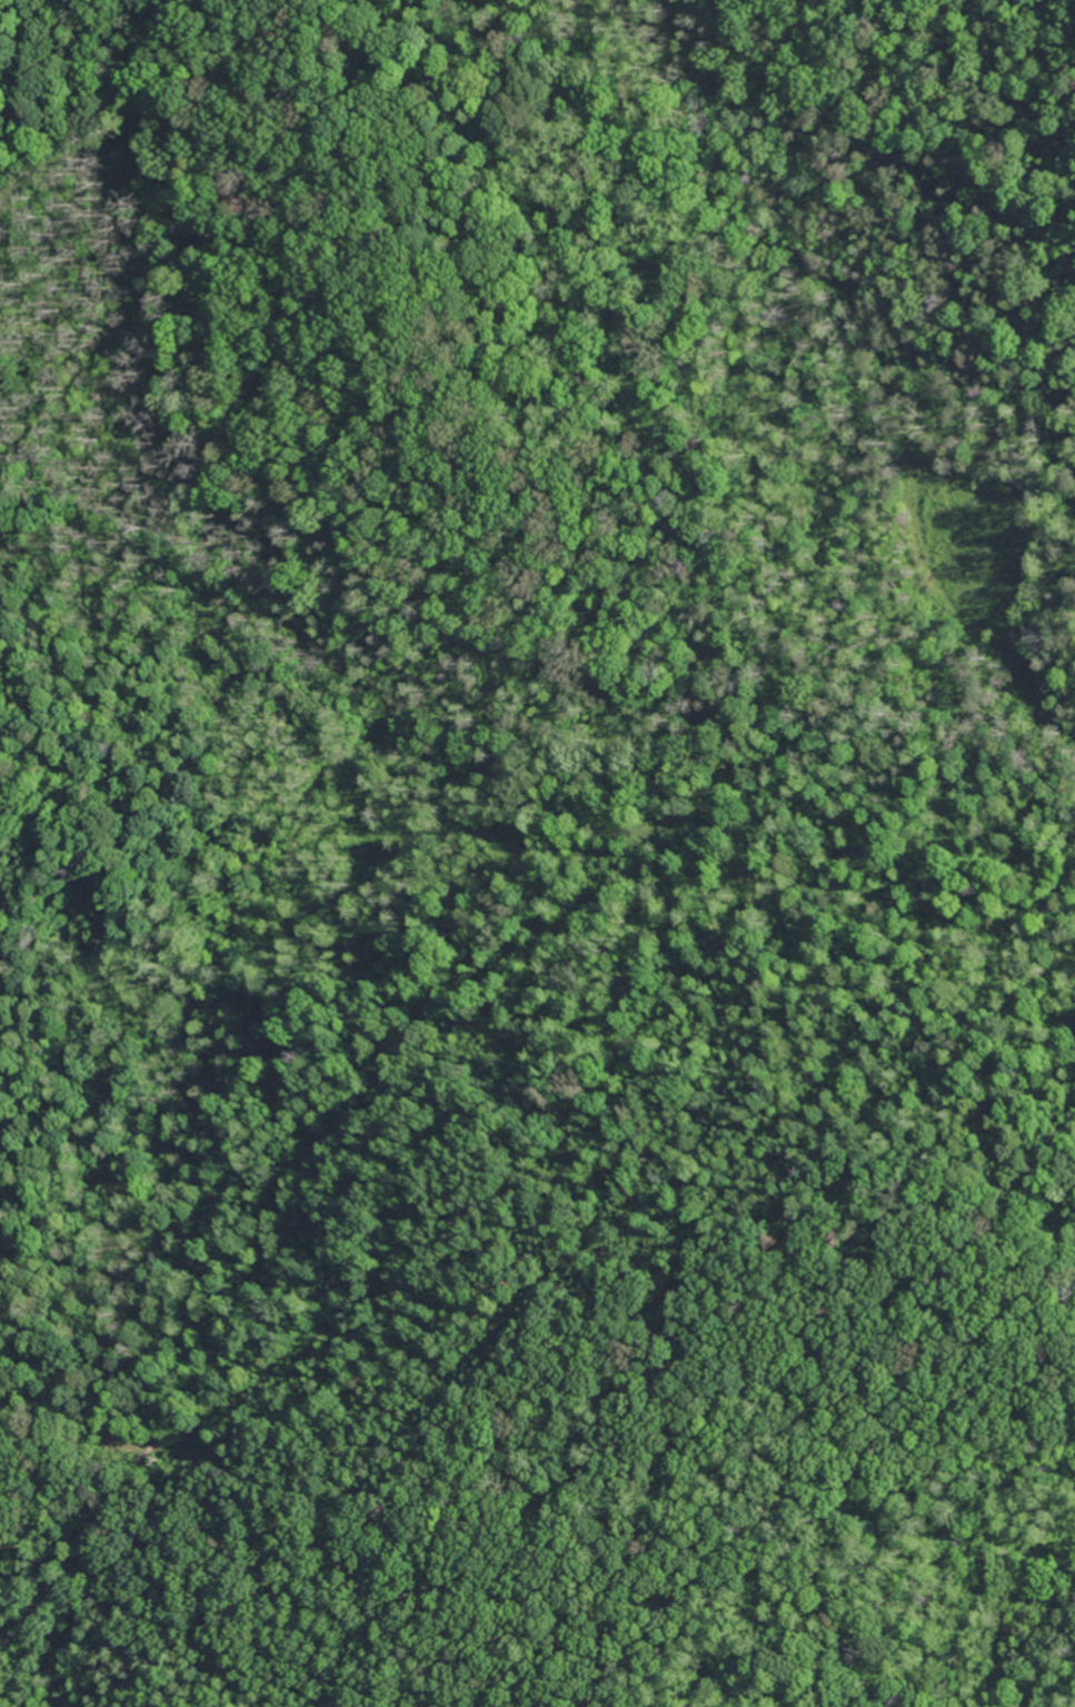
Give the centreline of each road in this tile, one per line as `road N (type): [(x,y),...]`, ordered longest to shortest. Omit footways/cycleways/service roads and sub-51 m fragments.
road 1 (residential): [(790,299),(723,496),(681,544),(306,578),(44,682),(0,733)]

